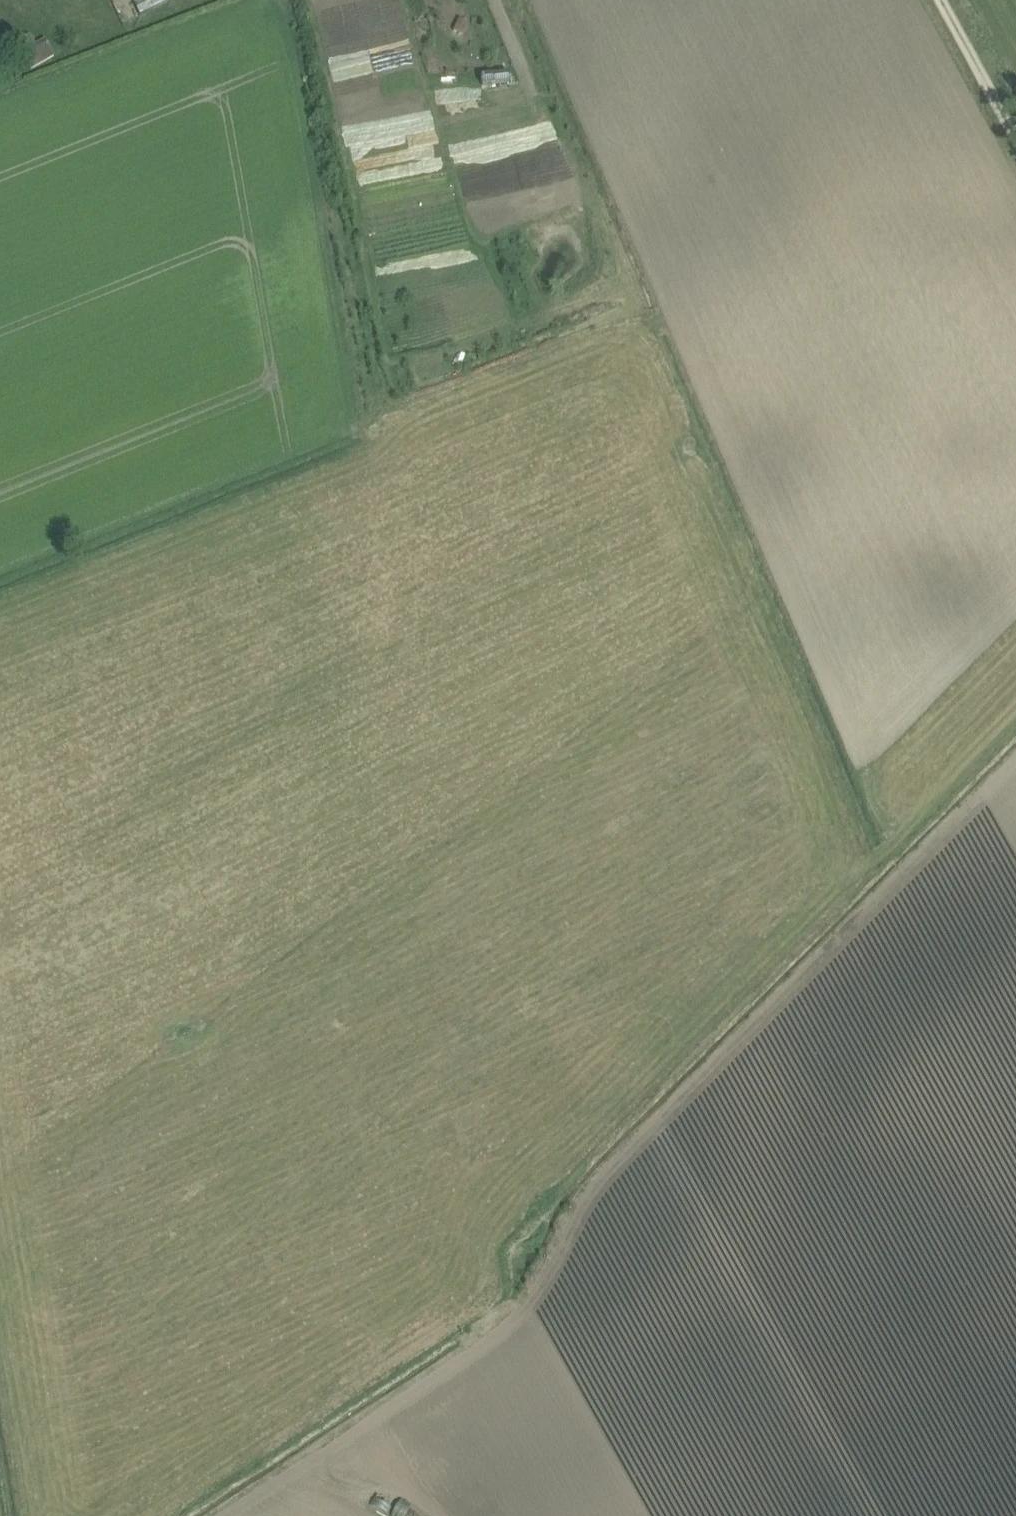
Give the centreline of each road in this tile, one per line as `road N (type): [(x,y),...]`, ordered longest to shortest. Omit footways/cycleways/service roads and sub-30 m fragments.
road 1 (track): [(1015,135),(940,0)]

